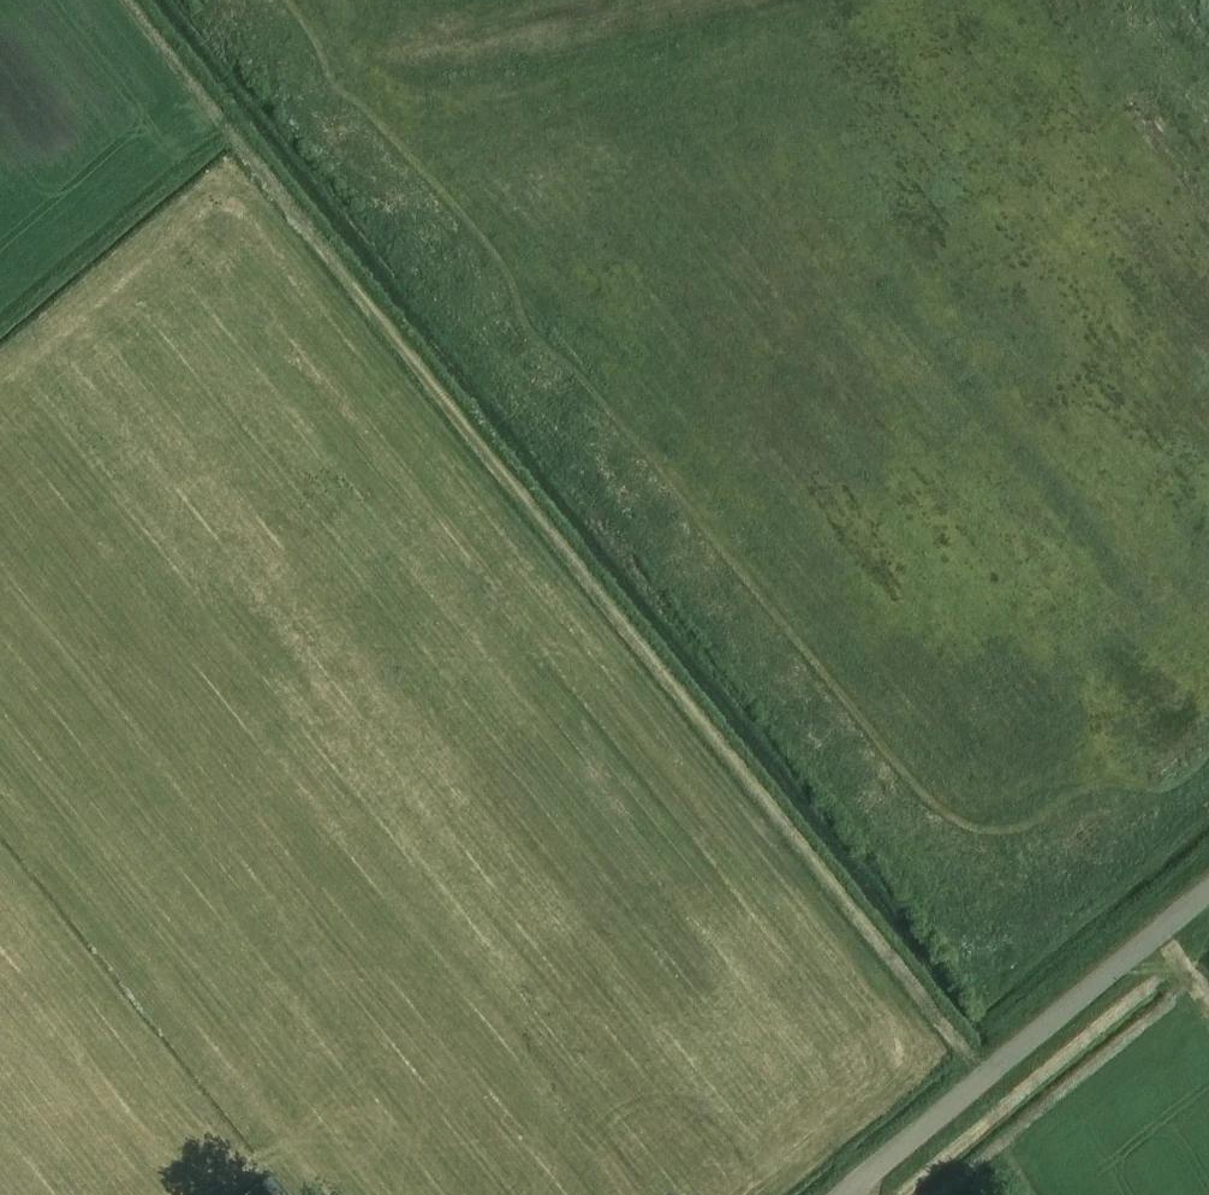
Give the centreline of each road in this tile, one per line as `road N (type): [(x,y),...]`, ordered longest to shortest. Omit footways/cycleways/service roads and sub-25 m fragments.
road 1 (track): [(988,1075),(132,0)]
road 2 (tertiary): [(842,1194),(1208,893)]

